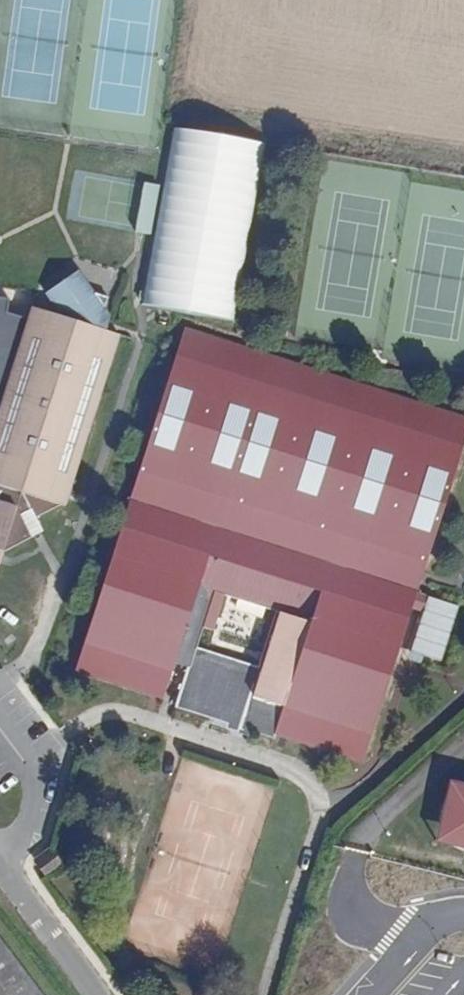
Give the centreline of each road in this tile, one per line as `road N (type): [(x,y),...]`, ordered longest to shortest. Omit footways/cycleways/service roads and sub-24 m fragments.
road 1 (residential): [(0,865),(99,994)]

